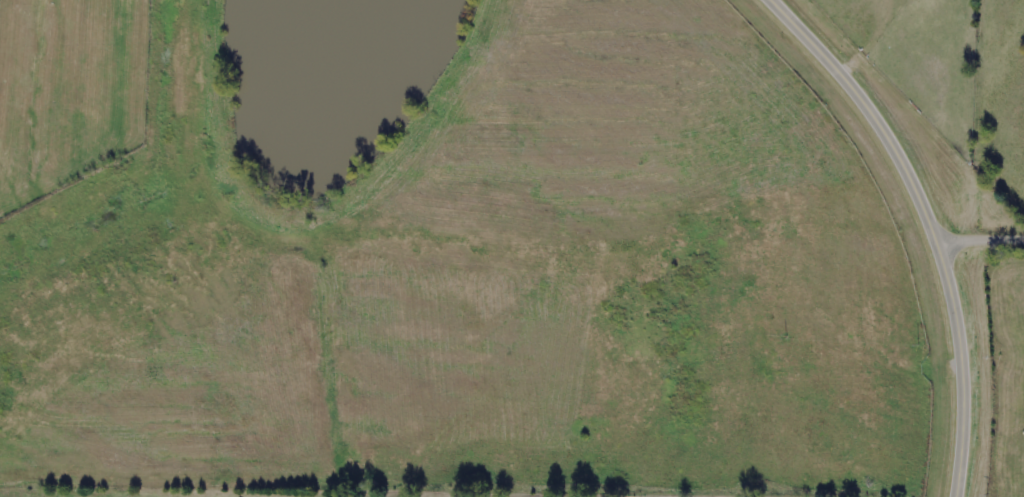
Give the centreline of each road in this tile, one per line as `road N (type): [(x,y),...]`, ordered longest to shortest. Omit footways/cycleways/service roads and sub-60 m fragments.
road 1 (tertiary): [(957,496),(966,362),(941,235),(884,121),(779,0)]

